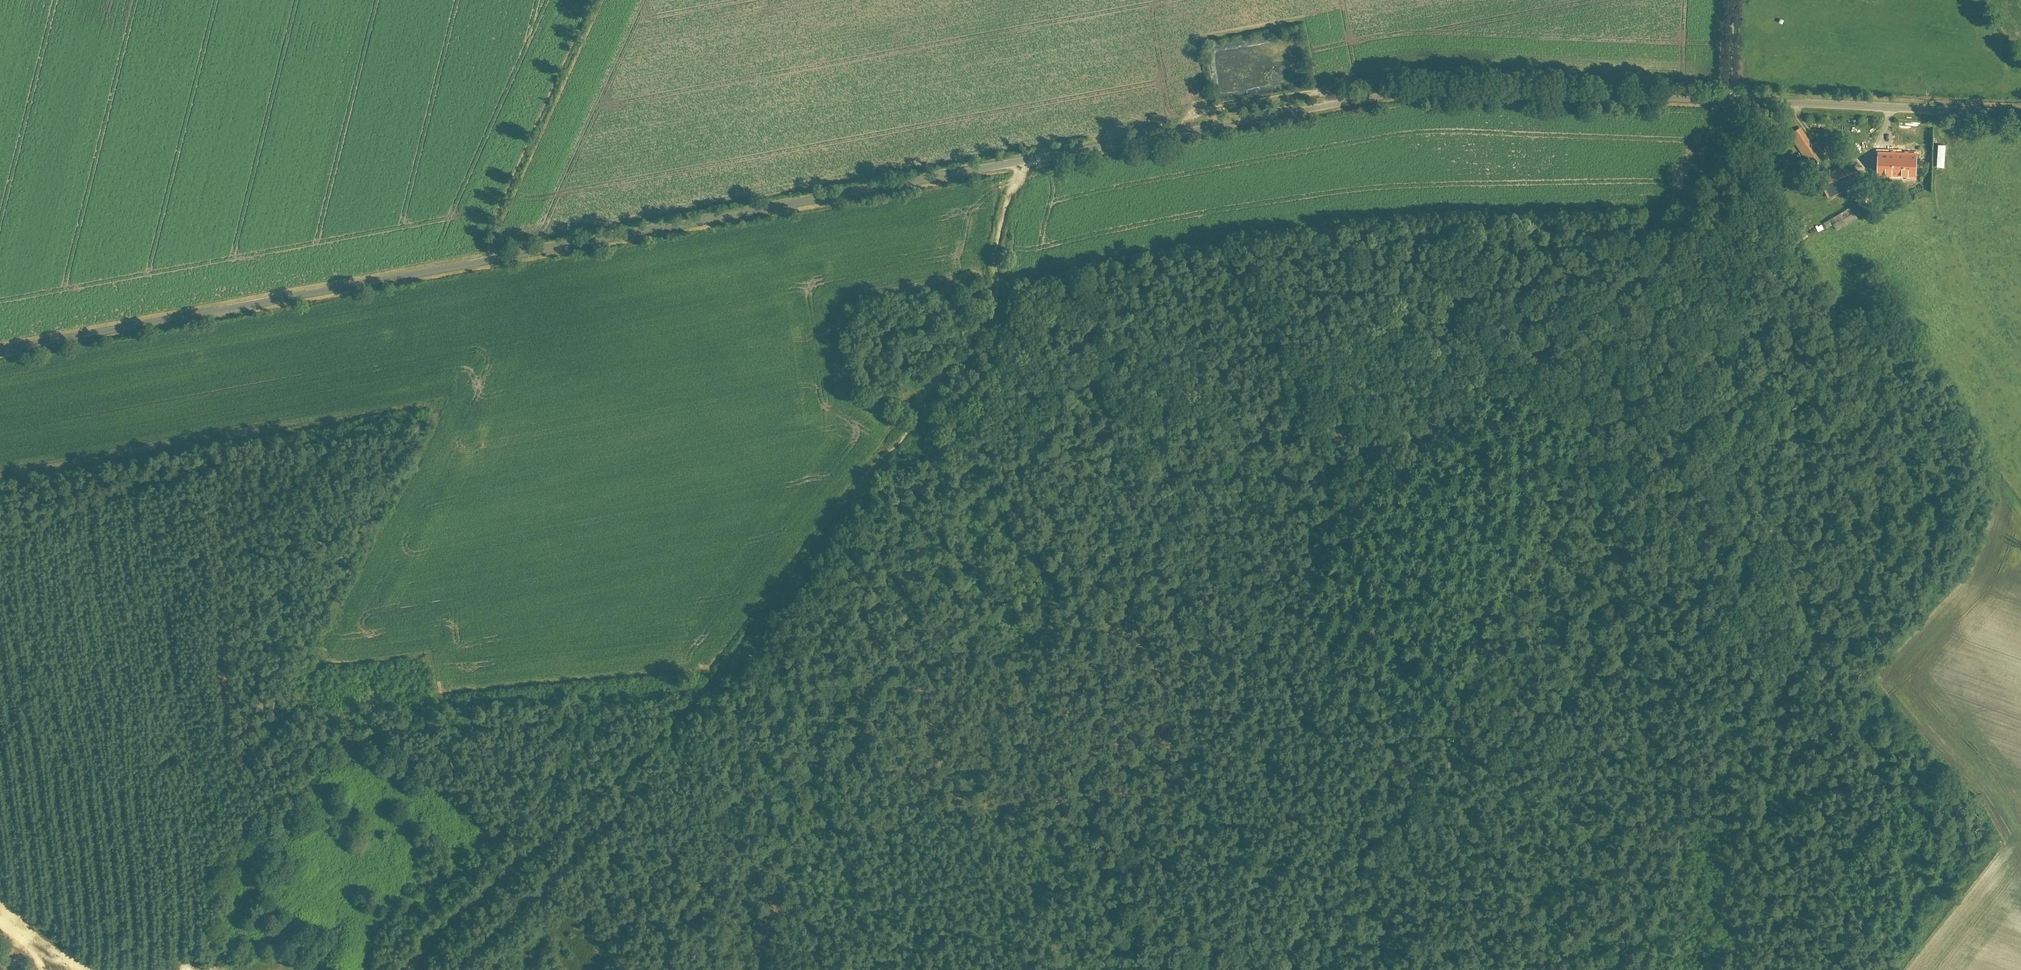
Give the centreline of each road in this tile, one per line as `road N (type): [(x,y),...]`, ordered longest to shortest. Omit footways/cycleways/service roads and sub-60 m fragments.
road 1 (residential): [(0,354),(1430,87),(1729,101)]
road 2 (track): [(1026,163),(1006,214),(998,292),(979,335),(939,375),(673,726),(404,969)]
road 3 (track): [(1306,969),(1747,101)]
road 4 (track): [(871,470),(892,501),(929,529),(956,516),(983,472),(1063,454),(1146,453),(1272,420),(1509,345),(1651,282)]
road 5 (track): [(0,904),(106,969),(237,957),(289,969)]
road 6 (residential): [(1729,101),(2020,113)]

